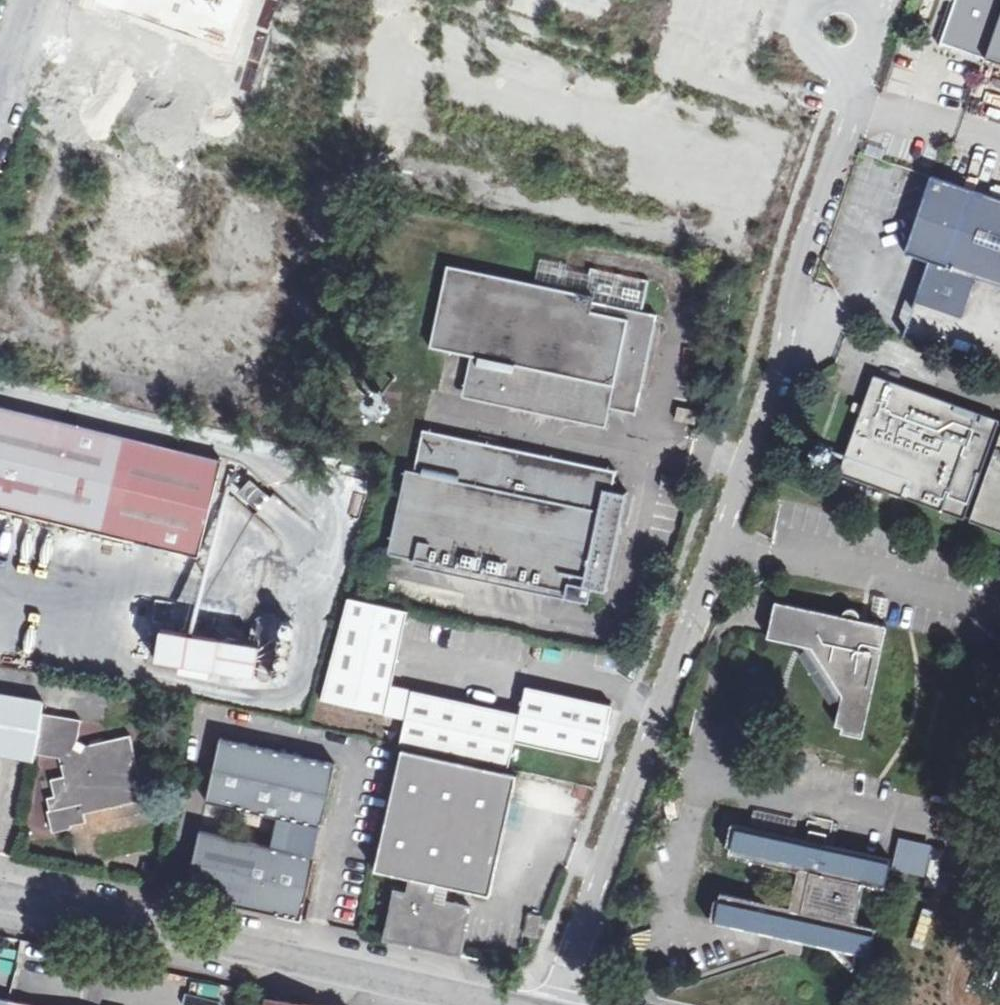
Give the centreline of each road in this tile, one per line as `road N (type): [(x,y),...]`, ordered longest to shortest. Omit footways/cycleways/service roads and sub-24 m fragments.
road 1 (unclassified): [(549,1004),(783,342),(801,250),(854,104),(848,68)]
road 2 (unclassified): [(460,1004),(0,904)]

